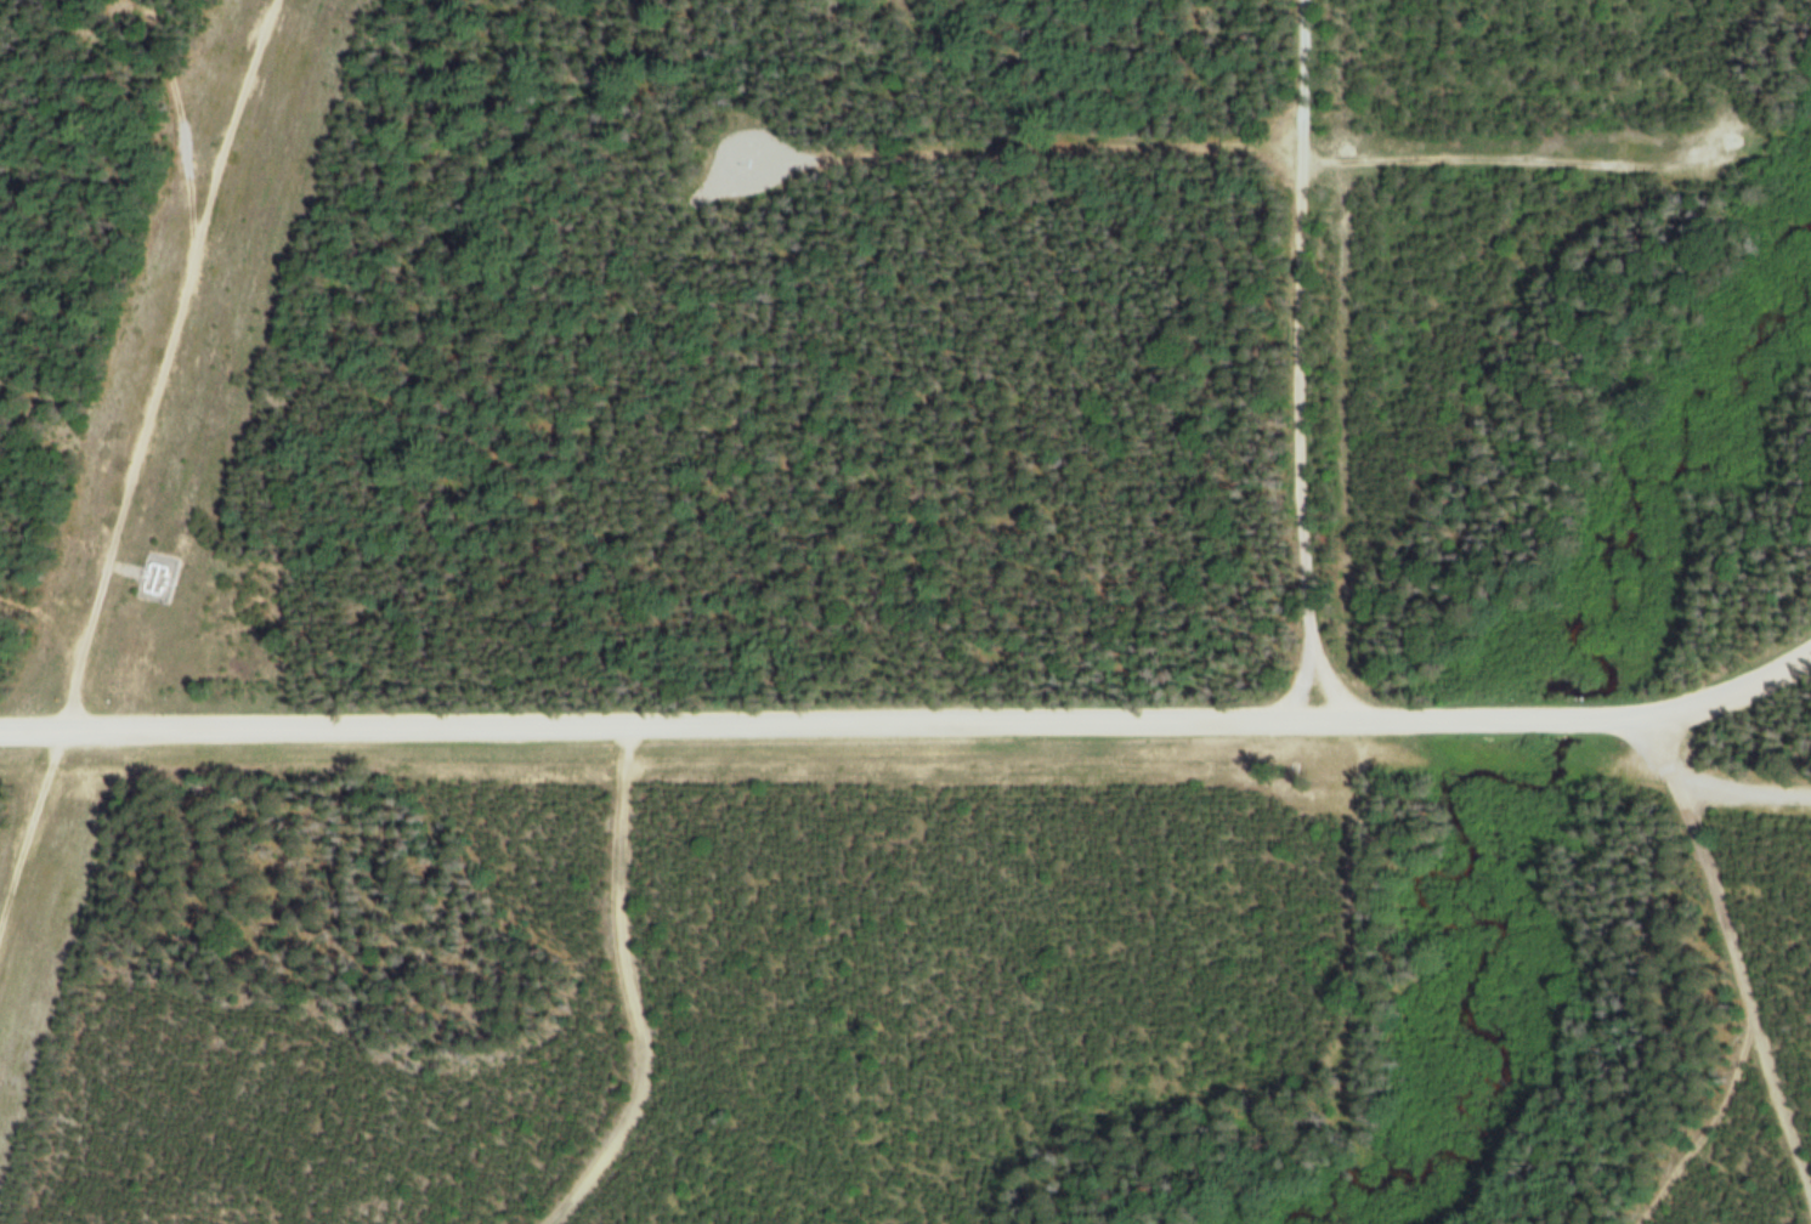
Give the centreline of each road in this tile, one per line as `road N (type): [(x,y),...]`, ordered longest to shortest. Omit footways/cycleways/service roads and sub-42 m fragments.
road 1 (residential): [(1356,719),(0,732)]
road 2 (track): [(1676,169),(1071,153),(906,174),(753,176)]
road 3 (residential): [(1356,719),(1305,629),(1296,0)]
road 4 (track): [(189,266),(0,916)]
road 5 (track): [(537,1223),(611,1154),(644,1103),(622,942),(616,731)]
road 6 (track): [(1810,1189),(1679,780),(1642,718)]
road 7 (track): [(1173,0),(985,64),(953,110),(945,169)]
road 8 (residential): [(1356,719),(1642,718)]
road 9 (track): [(270,0),(189,266)]
road 10 (track): [(189,266),(160,58),(128,0)]
road 11 (track): [(1755,1022),(1717,1118),(1642,1223)]
road 12 (tertiary): [(1810,654),(1705,715),(1642,718)]
road 13 (track): [(1810,793),(1679,780)]

